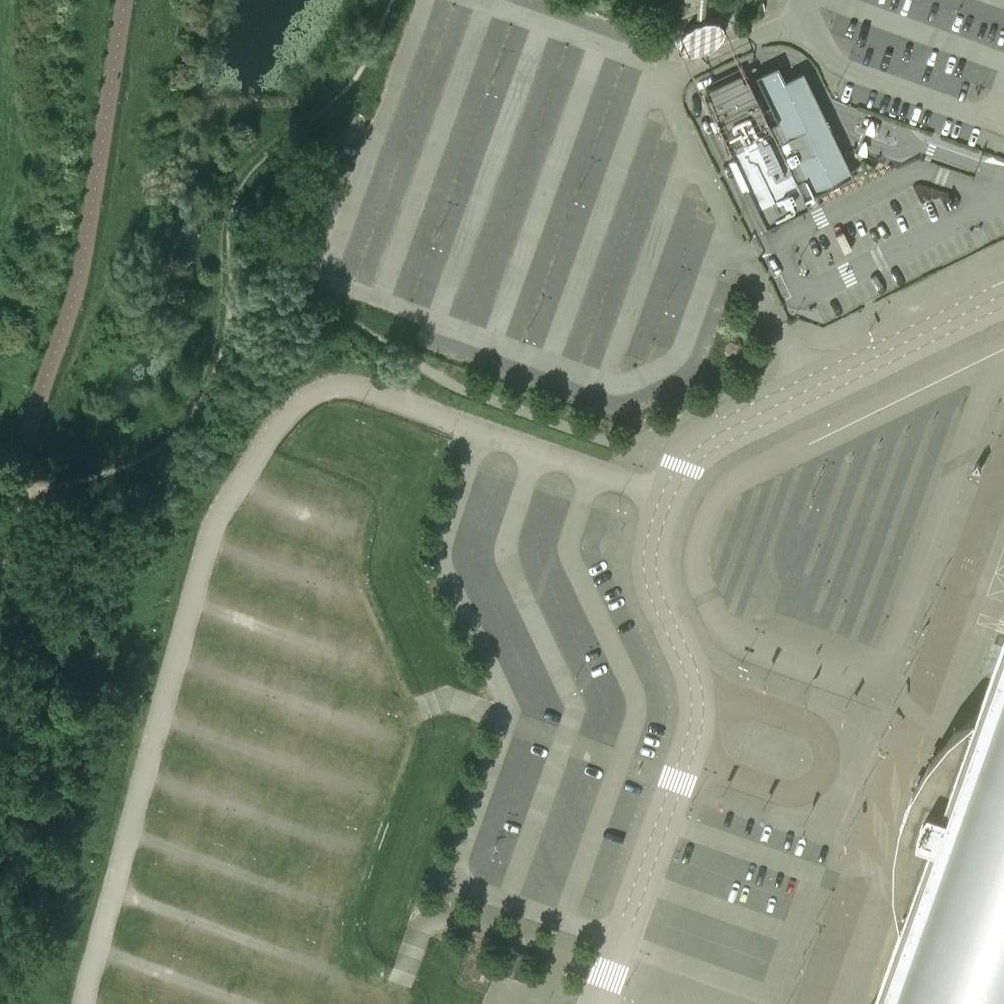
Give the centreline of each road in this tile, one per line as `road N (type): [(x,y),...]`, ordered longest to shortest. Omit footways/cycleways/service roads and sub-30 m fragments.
road 1 (unclassified): [(977,310),(735,425),(678,475),(657,525),(654,573),(691,674),(696,722),(598,1003)]

